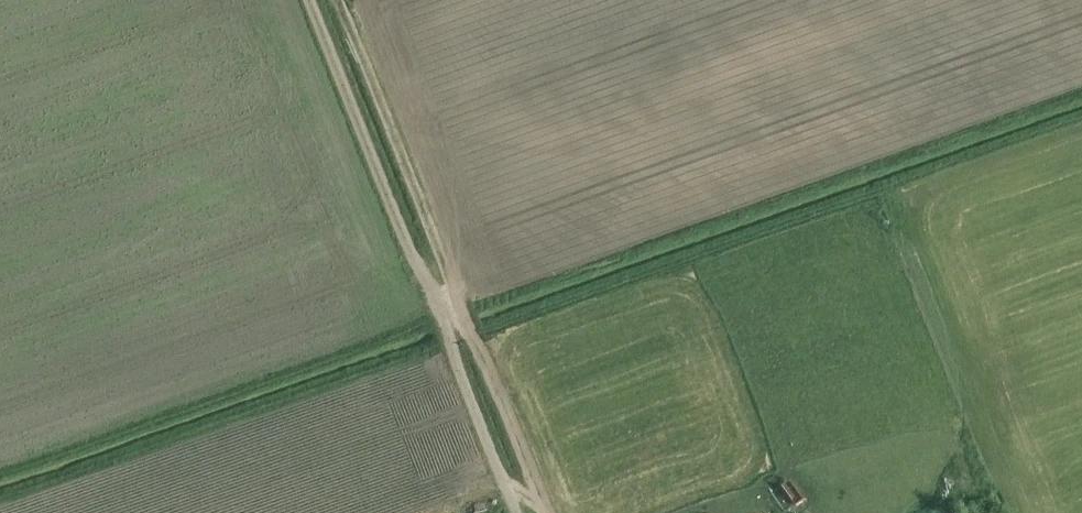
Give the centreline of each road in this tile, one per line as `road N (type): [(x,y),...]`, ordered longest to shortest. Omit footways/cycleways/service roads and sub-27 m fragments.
road 1 (track): [(417,263),(312,0)]

